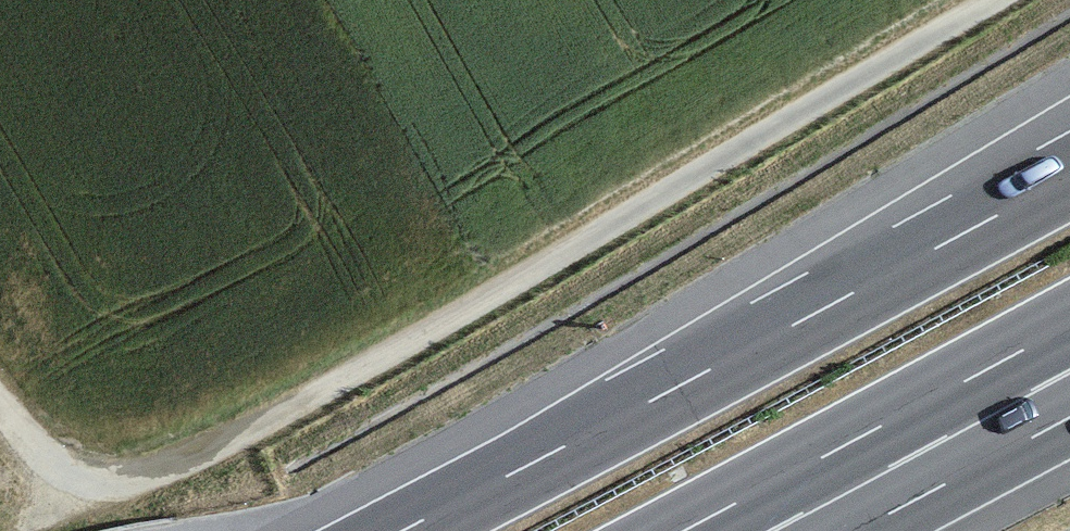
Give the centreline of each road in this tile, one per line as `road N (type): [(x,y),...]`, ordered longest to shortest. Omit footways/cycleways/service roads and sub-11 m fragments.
road 1 (track): [(986,0),(221,446),(161,472),(101,480),(63,469),(0,405)]
road 2 (motorway): [(1069,175),(401,530)]
road 3 (motorway): [(840,448),(1069,322)]
road 4 (motorway): [(840,448),(1069,352)]
road 5 (motorway): [(683,530),(840,448)]

